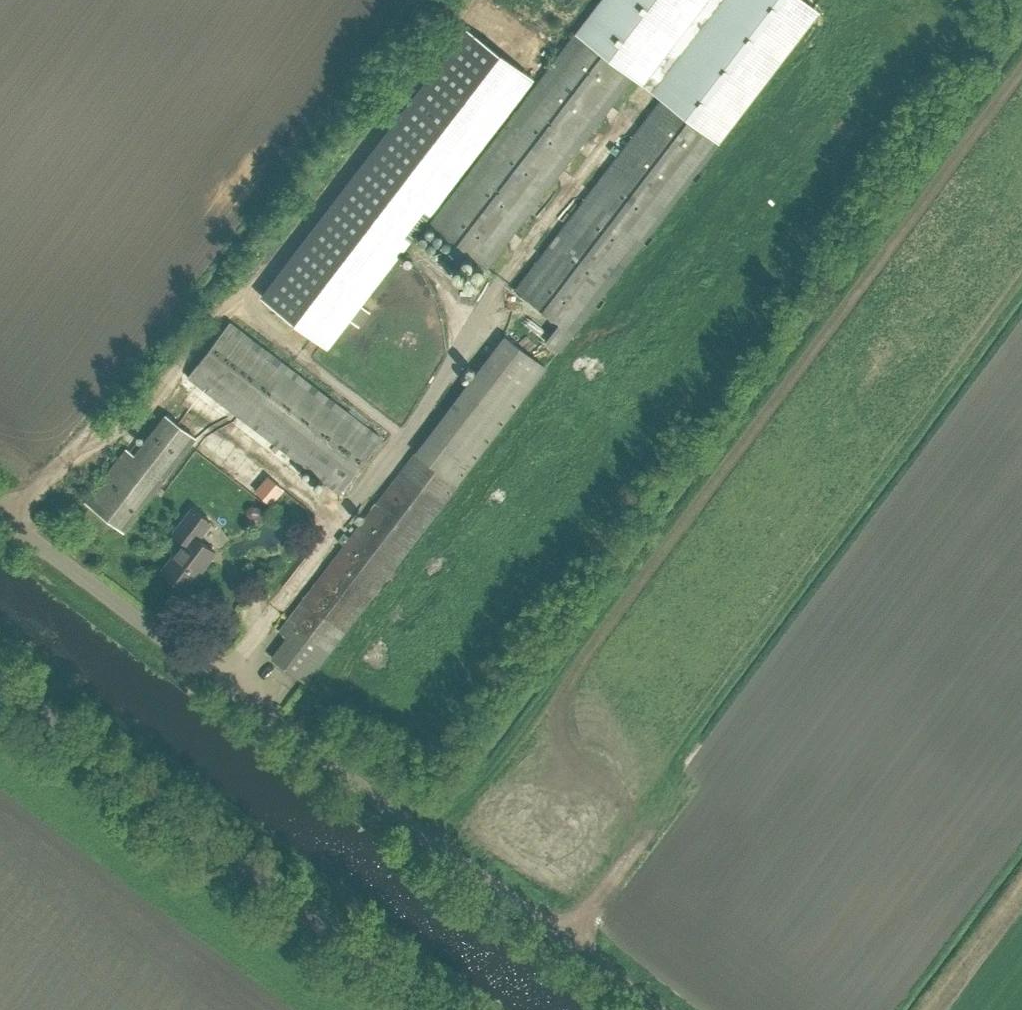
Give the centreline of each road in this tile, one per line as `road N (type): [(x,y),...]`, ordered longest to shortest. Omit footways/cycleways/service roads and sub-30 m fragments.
road 1 (unclassified): [(659,1009),(0,512)]
road 2 (tertiary): [(433,1009),(0,680)]

